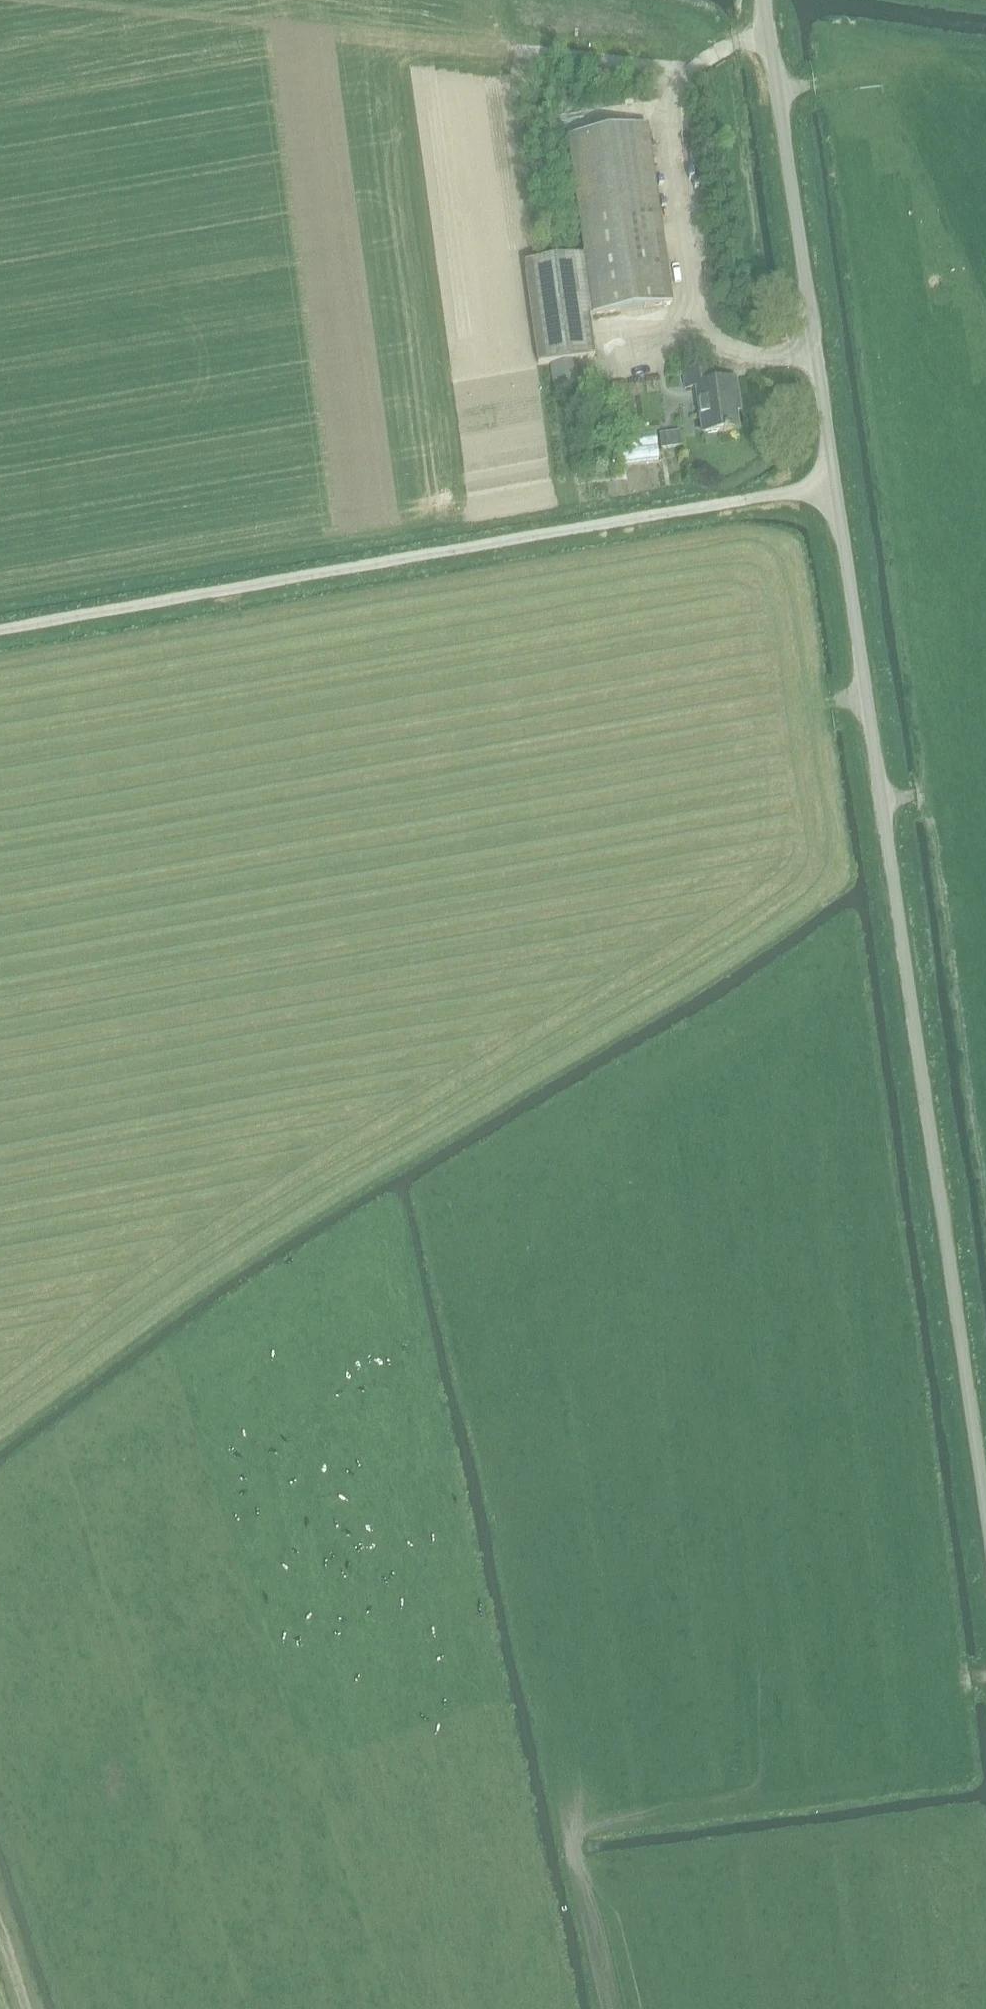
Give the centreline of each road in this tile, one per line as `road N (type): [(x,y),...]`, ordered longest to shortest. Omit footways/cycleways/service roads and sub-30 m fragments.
road 1 (unclassified): [(985,1510),(836,487)]
road 2 (unclassified): [(0,630),(836,487)]
road 3 (unclassified): [(836,487),(764,0)]

